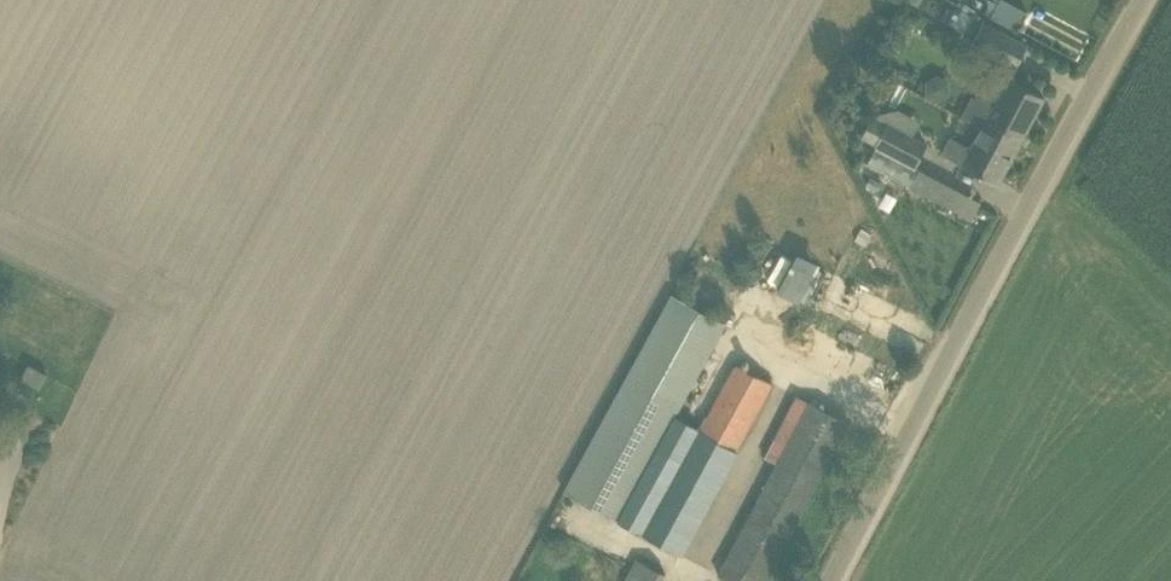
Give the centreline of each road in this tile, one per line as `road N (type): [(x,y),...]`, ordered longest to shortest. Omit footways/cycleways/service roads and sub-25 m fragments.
road 1 (unclassified): [(831,580),(1110,49),(1145,0)]

